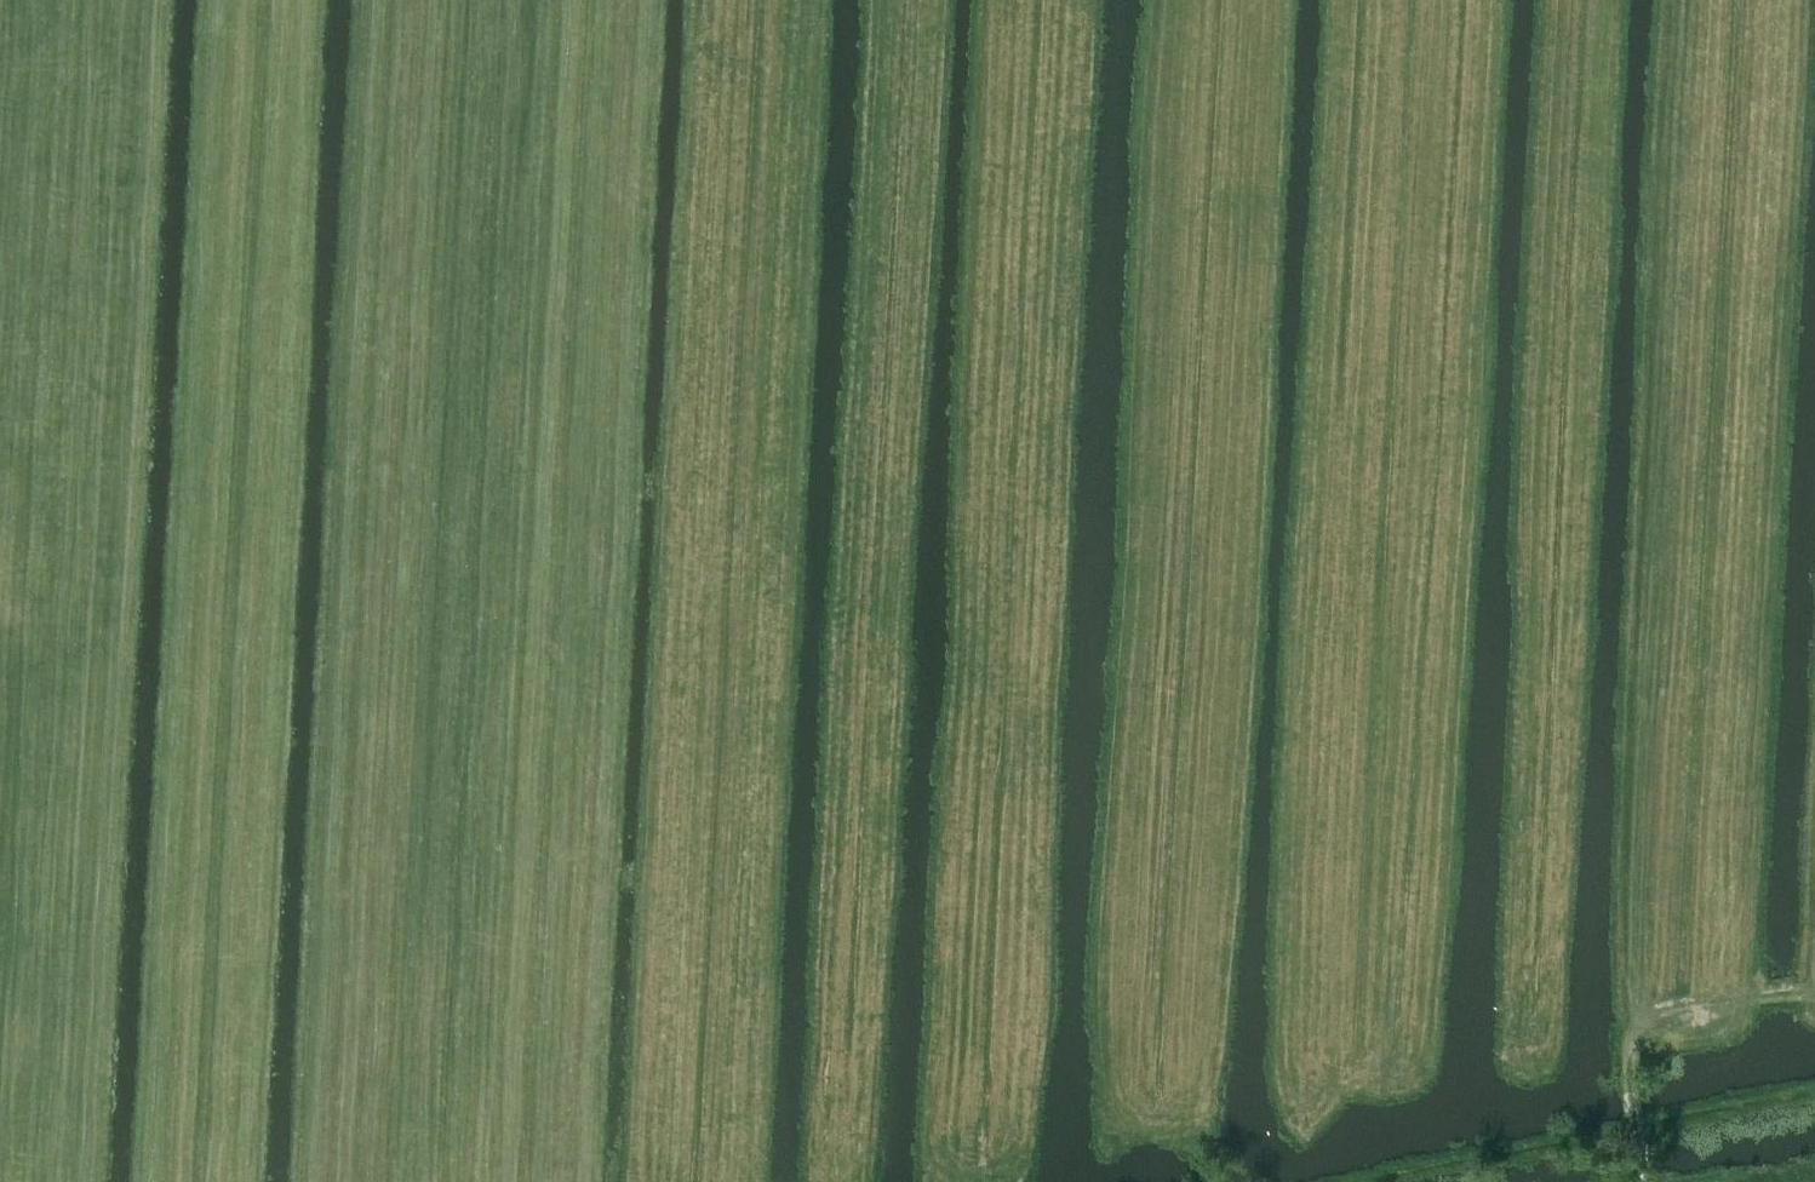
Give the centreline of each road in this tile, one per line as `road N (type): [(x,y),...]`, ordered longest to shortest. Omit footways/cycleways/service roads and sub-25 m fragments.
road 1 (track): [(1627,1047),(1649,1181)]

